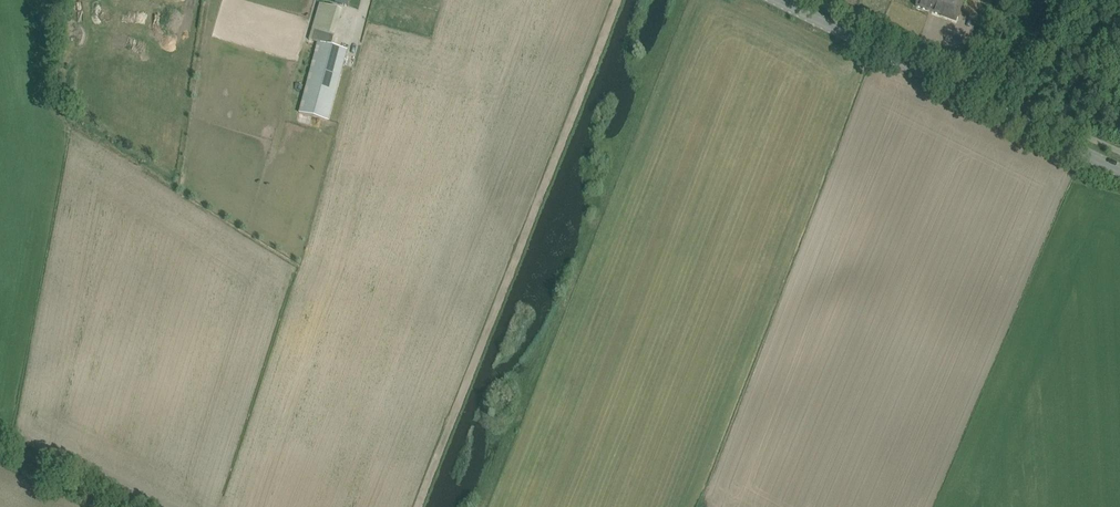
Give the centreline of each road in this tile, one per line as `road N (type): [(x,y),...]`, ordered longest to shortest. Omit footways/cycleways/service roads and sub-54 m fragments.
road 1 (track): [(417,506),(615,0)]
road 2 (tertiary): [(1119,165),(787,0)]
road 3 (track): [(0,445),(123,506)]

